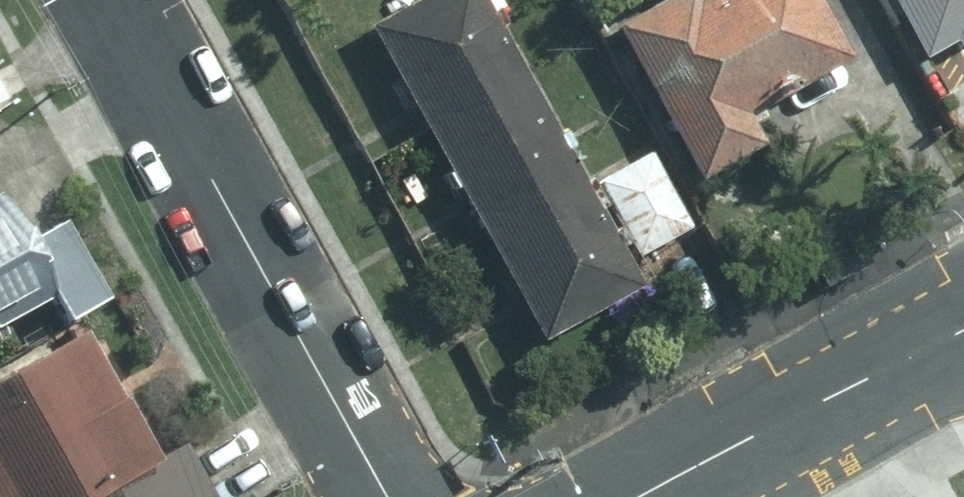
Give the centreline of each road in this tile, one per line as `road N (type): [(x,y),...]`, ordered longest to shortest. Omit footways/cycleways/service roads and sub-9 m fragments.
road 1 (residential): [(387,496),(112,0)]
road 2 (secondary): [(647,496),(963,331)]

